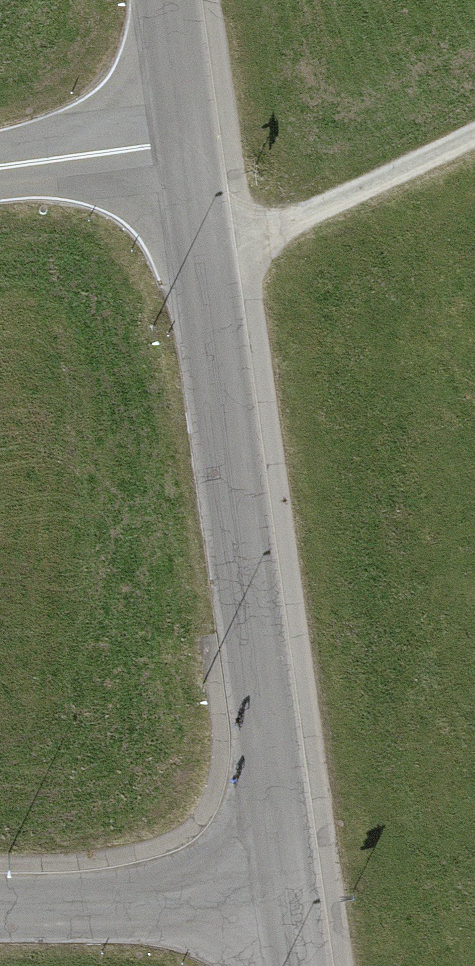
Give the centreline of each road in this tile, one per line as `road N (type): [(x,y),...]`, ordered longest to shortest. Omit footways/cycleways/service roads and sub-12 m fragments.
road 1 (tertiary): [(292,909),(192,142)]
road 2 (track): [(204,252),(246,245),(474,133)]
road 3 (unclassified): [(0,909),(292,909)]
road 4 (motorway): [(0,168),(192,142)]
road 5 (tertiary): [(192,142),(170,0)]

